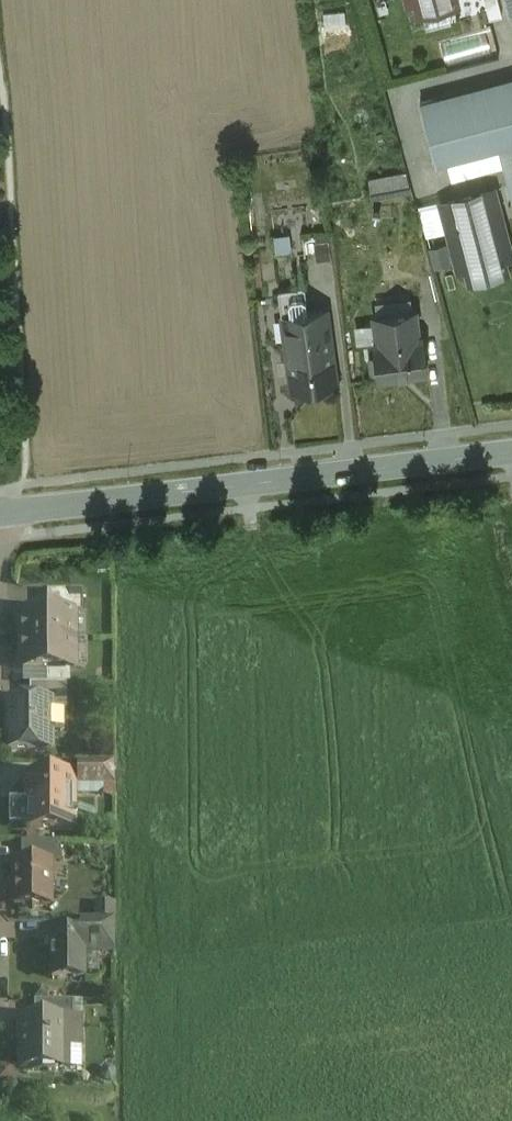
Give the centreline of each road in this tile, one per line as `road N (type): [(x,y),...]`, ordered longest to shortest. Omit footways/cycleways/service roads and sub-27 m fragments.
road 1 (tertiary): [(511,451),(0,512)]

